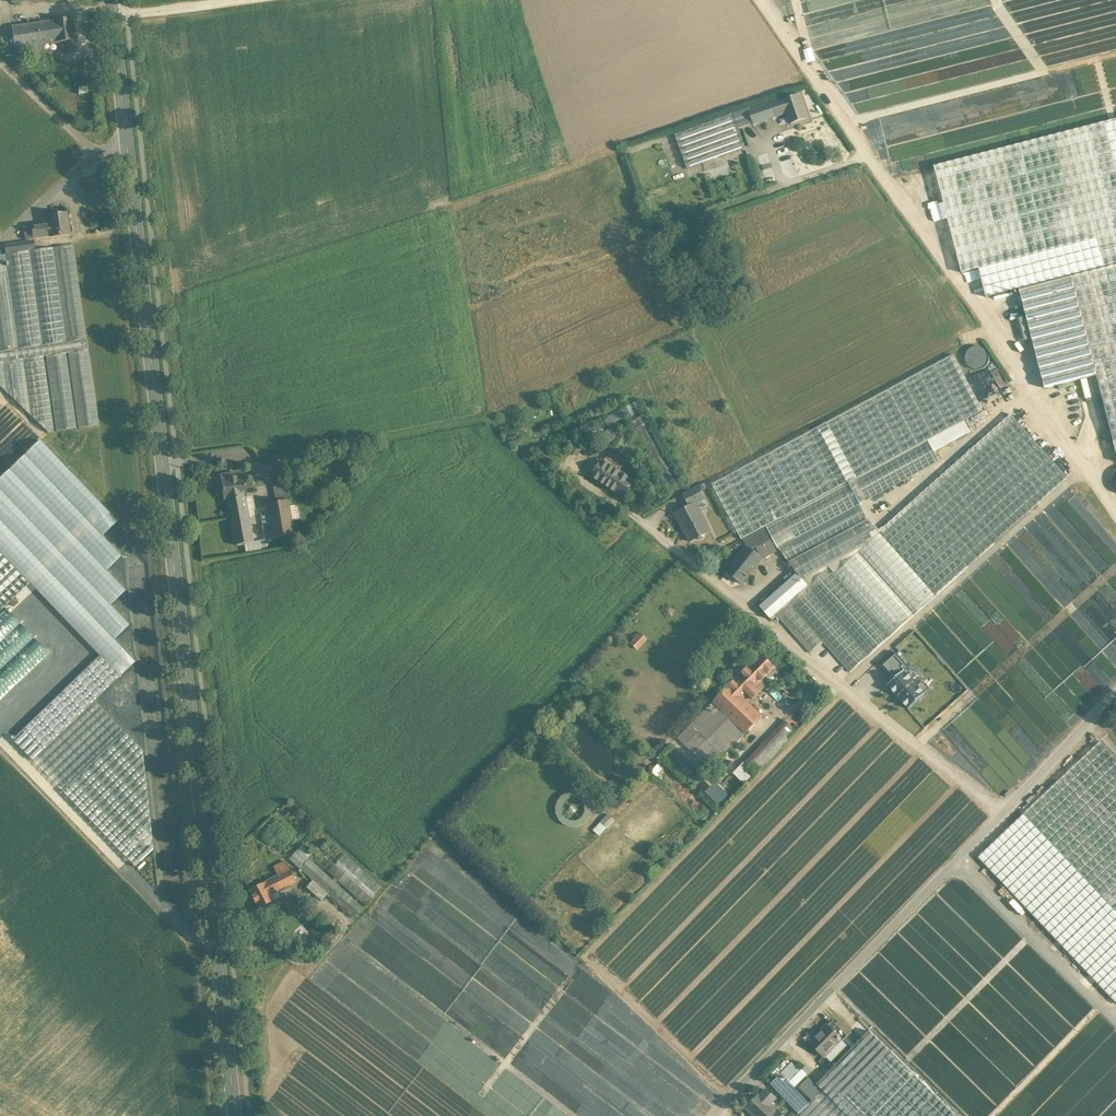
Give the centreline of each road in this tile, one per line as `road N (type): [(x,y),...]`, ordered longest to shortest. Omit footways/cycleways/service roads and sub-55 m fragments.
road 1 (secondary): [(110,0),(236,1115)]
road 2 (unclassified): [(762,0),(1115,514)]
road 3 (unclassified): [(1011,817),(572,467)]
road 4 (track): [(572,467),(500,417),(272,460),(250,454),(162,463)]
road 5 (unclassified): [(733,1100),(1011,817)]
road 6 (track): [(843,685),(1084,468)]
road 7 (unclassified): [(1011,817),(1115,703)]
road 8 (track): [(112,18),(237,0)]

